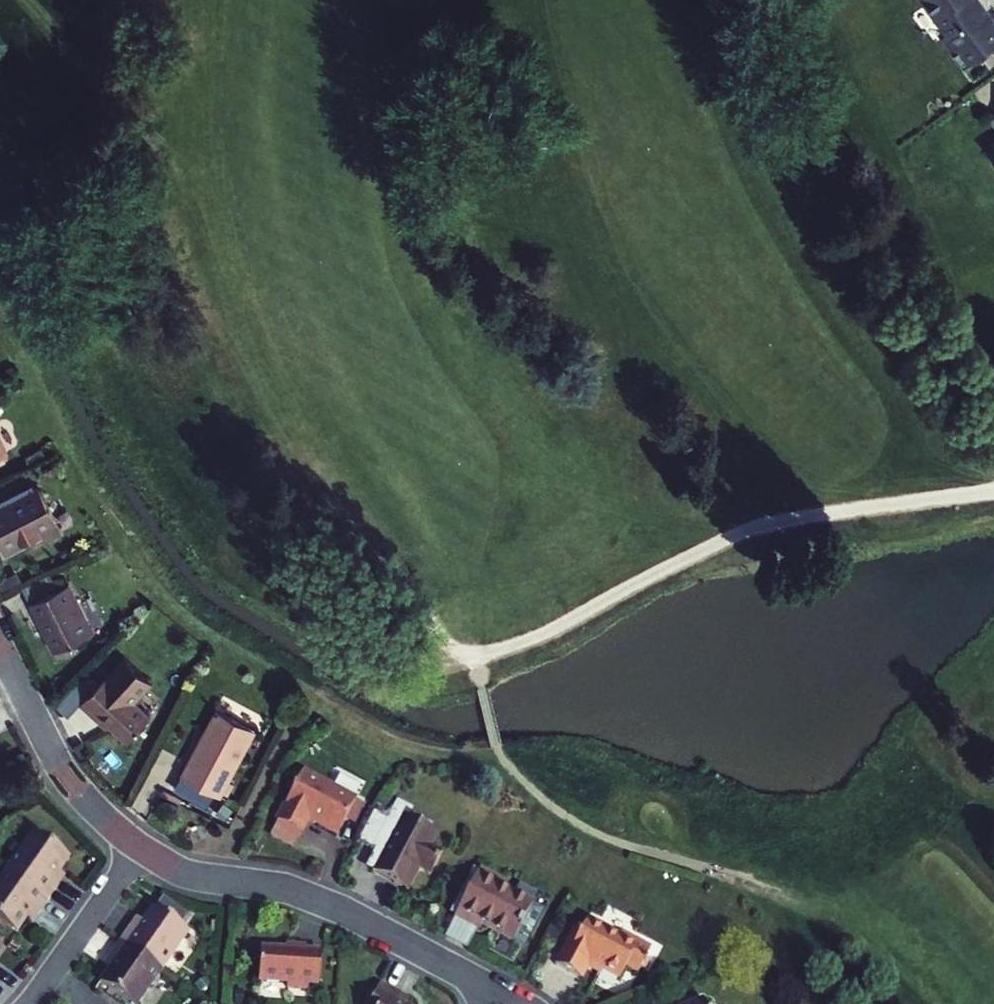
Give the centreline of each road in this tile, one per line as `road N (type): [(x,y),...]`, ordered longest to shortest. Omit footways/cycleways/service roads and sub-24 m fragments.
road 1 (residential): [(497,1003),(346,911),(289,891),(187,873),(140,847)]
road 2 (residential): [(140,847),(59,767),(0,646)]
road 3 (residential): [(140,847),(27,1003)]

